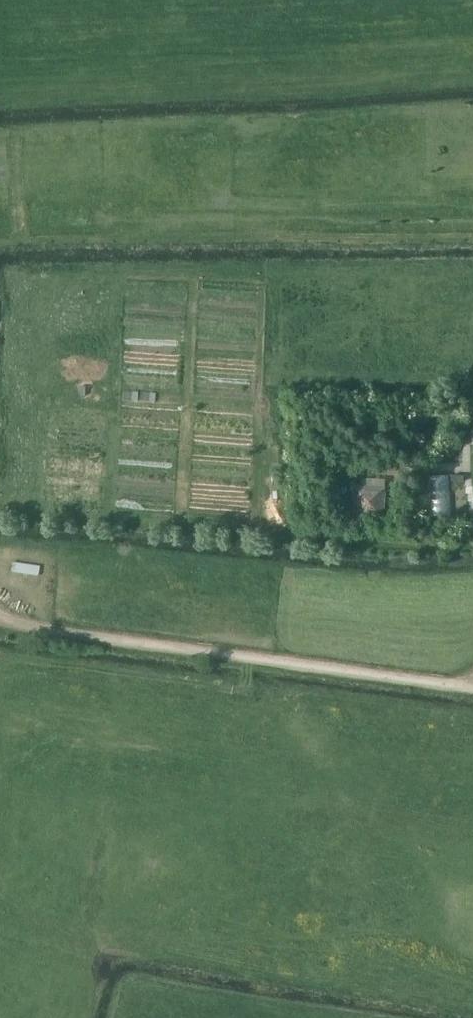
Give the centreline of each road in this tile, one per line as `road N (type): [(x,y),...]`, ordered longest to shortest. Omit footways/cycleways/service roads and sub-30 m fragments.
road 1 (track): [(472,689),(0,623)]

